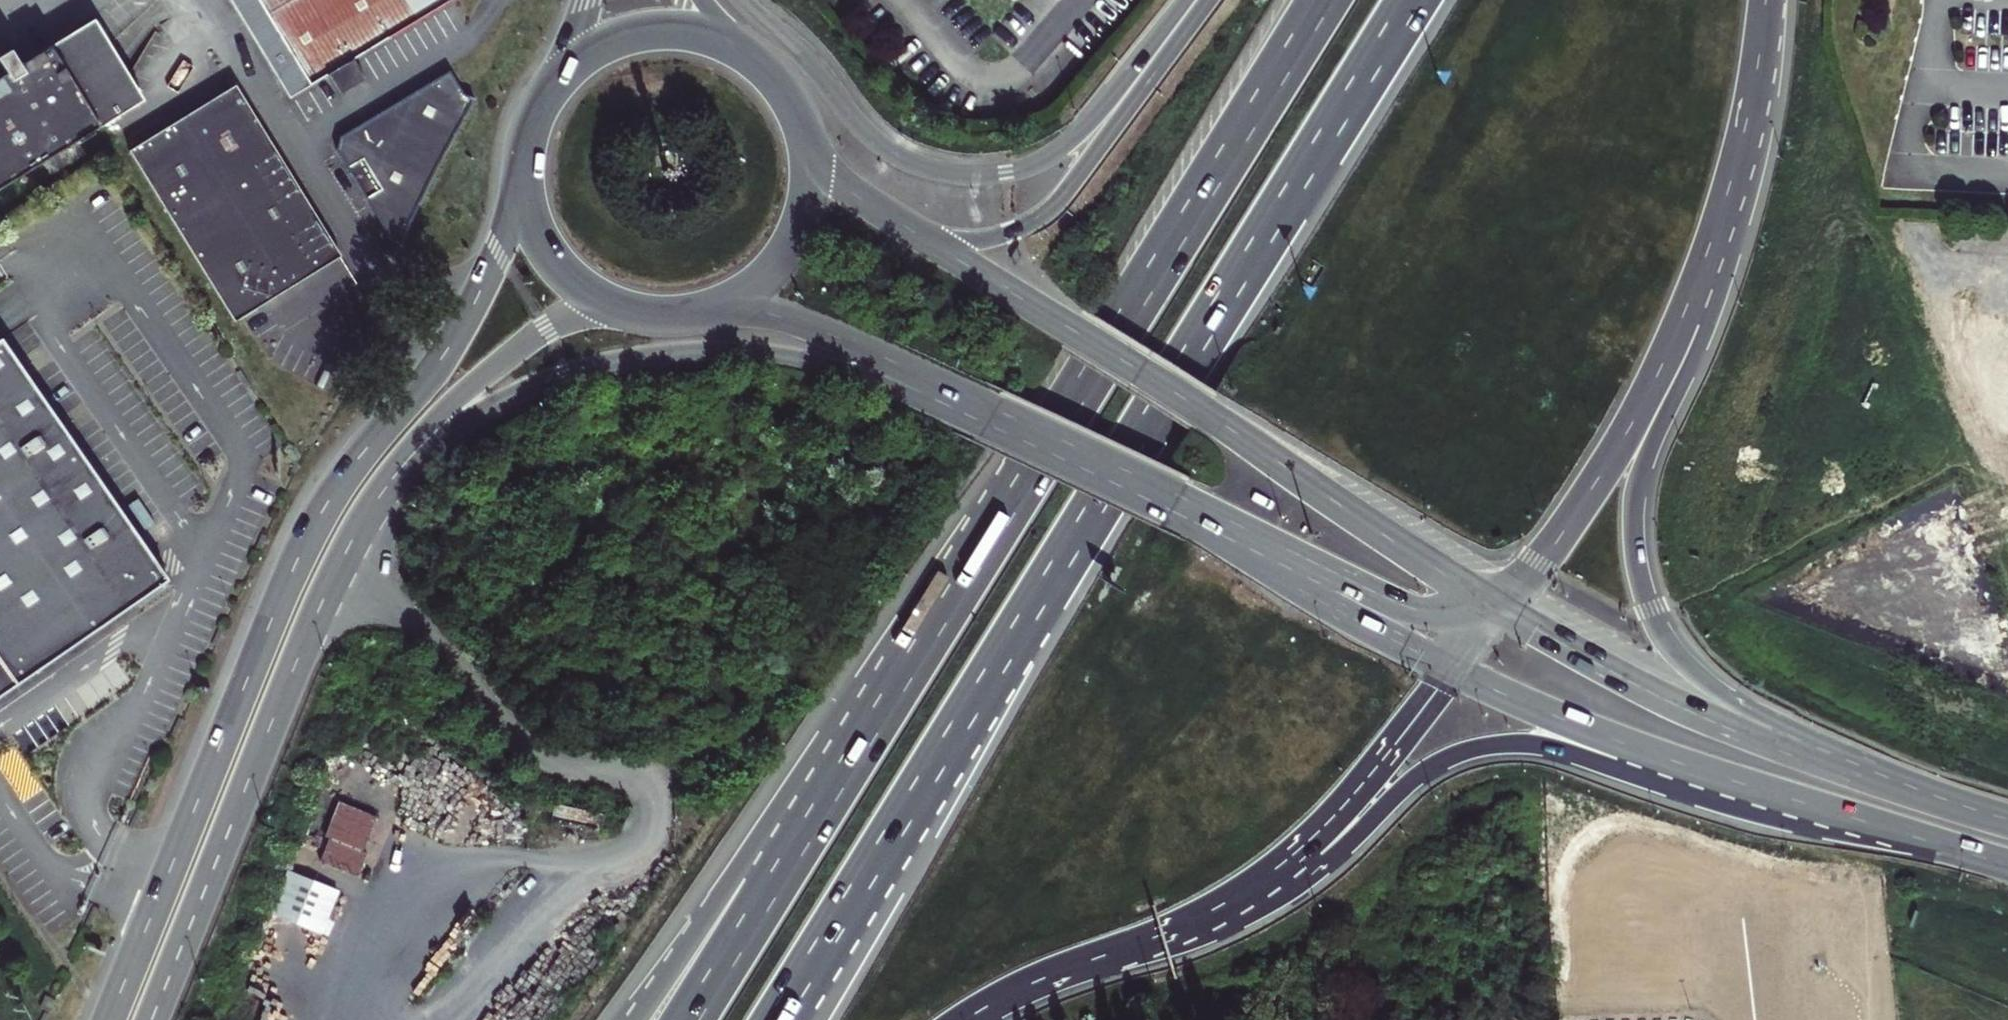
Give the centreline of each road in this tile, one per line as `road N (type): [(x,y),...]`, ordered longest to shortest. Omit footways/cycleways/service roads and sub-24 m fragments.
road 1 (motorway): [(776,1019),(1416,0)]
road 2 (motorway): [(1321,0),(761,889)]
road 3 (primary): [(523,166),(459,333),(350,470),(302,553),(109,1019)]
road 4 (primary): [(357,532),(406,471),(463,420),(546,379),(612,361),(790,356),(1006,423)]
road 5 (primary): [(1501,609),(1205,412),(907,229)]
road 6 (motorway): [(1900,792),(1702,679),(1662,632),(1641,581),(1639,483),(1714,308),(1711,240)]
road 7 (motorway): [(1187,0),(1065,147),(1016,172),(956,176),(894,155),(798,49),(741,0)]
road 8 (primary): [(151,1019),(303,644),(357,532)]
road 9 (primary): [(1900,792),(1684,708),(1501,609)]
road 10 (motorway): [(1501,609),(1620,444),(1711,240)]
road 11 (motorway): [(1208,0),(1043,217),(976,241),(907,229)]
road 12 (primary): [(1633,747),(2007,866)]
road 13 (motorway): [(966,1019),(1053,975),(1206,916),(1302,852)]
road 14 (primary): [(357,532),(425,429),(485,374),(558,327),(634,317)]
road 15 (motorway): [(1302,852),(1341,851),(1405,786),(1478,749),(1633,747)]
road 16 (primary): [(1172,501),(1429,616),(1501,609)]
road 17 (primary): [(702,316),(789,319),(1006,423)]
road 18 (primary): [(1172,501),(1453,669)]
road 19 (motorway): [(1711,240),(1747,119),(1766,0)]
road 20 (motorway): [(1302,852),(1453,669)]
road 21 (primary): [(702,316),(744,296),(792,245),(809,177),(801,130)]
road 22 (primary): [(760,70),(718,44),(645,36),(599,51),(560,81)]
road 23 (primary): [(523,166),(527,211),(558,271),(592,300),(634,317)]
road 24 (primary): [(1453,669),(1633,747)]
road 25 (motorway): [(761,889),(713,909),(638,1019)]
road 26 (primary): [(1006,423),(1172,501)]
road 27 (motorway): [(761,889),(685,1019)]
road 28 (primary): [(907,229),(831,176),(801,130)]

